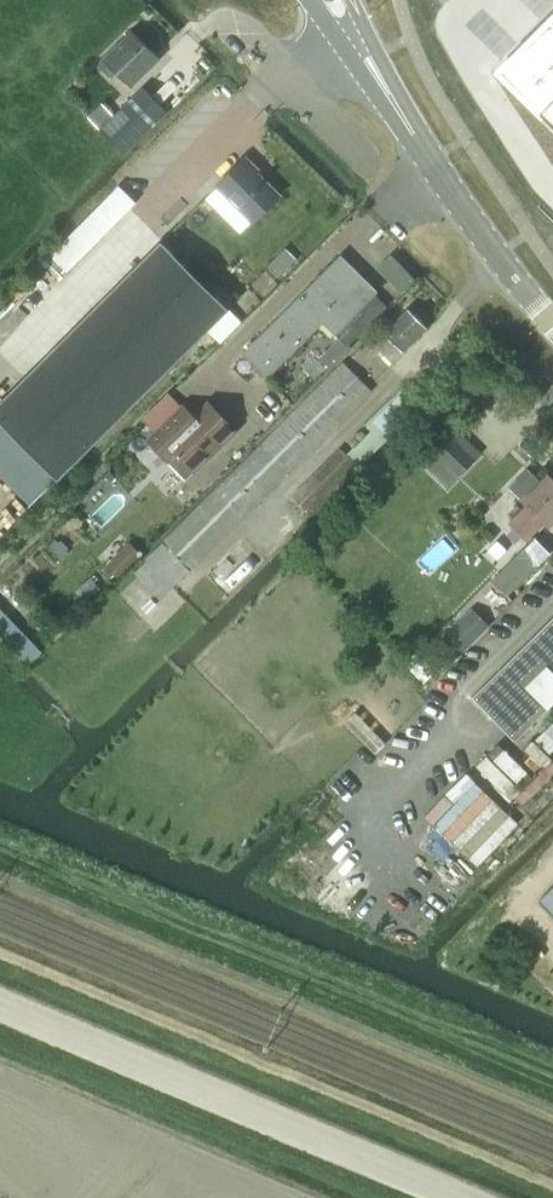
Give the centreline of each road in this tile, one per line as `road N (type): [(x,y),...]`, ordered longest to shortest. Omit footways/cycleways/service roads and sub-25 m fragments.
road 1 (tertiary): [(387,91),(552,325)]

